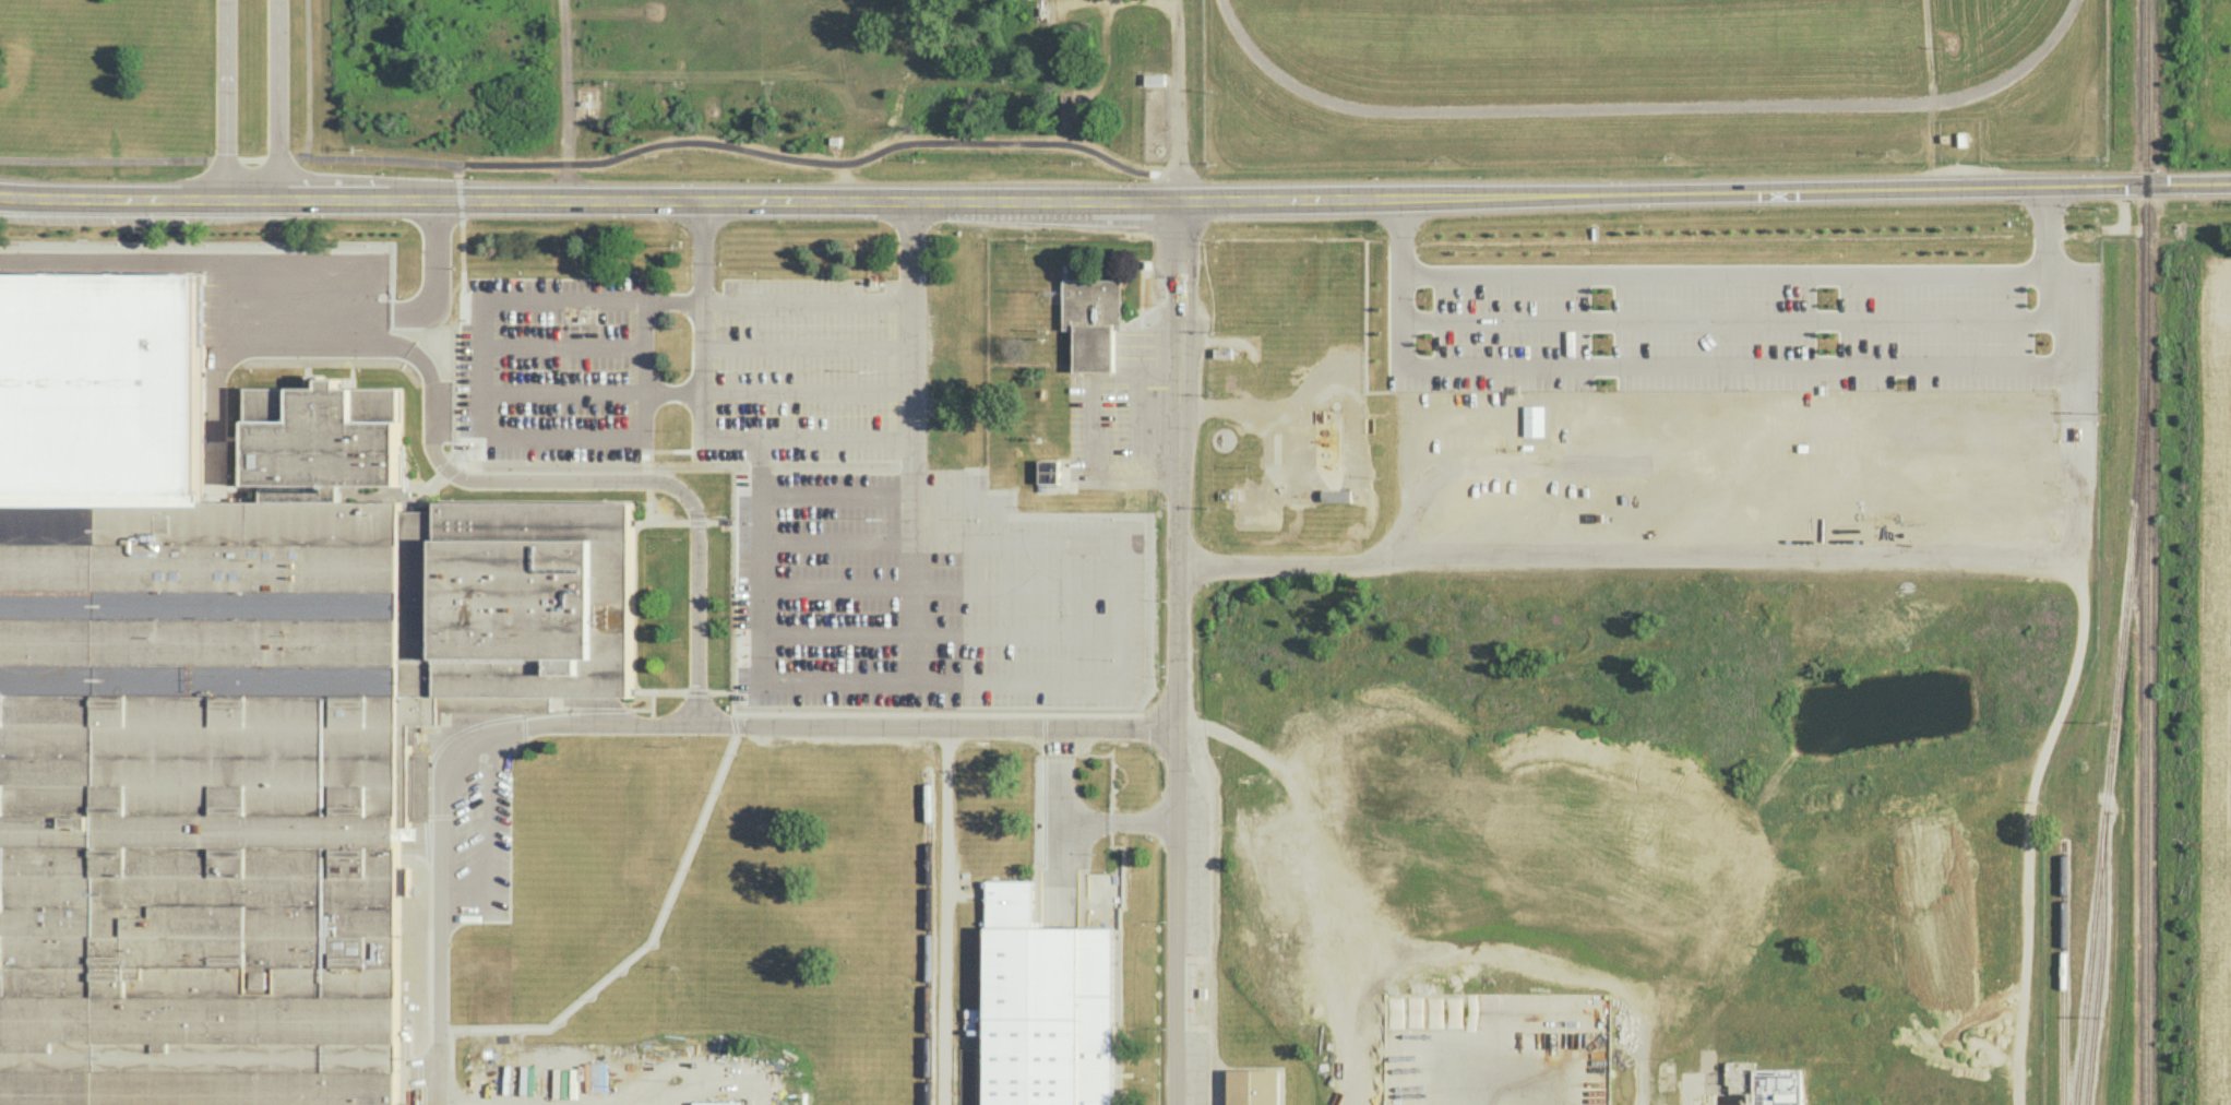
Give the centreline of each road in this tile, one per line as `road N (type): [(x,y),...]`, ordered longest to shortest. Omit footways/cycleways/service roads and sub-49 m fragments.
road 1 (tertiary): [(462,202),(1179,204),(2230,187)]
road 2 (residential): [(1179,204),(1174,1104)]
road 3 (residential): [(695,726),(533,729),(498,742),(453,780),(441,806),(436,1104)]
road 4 (residential): [(695,726),(1174,732)]
road 5 (tertiary): [(0,200),(462,202)]

